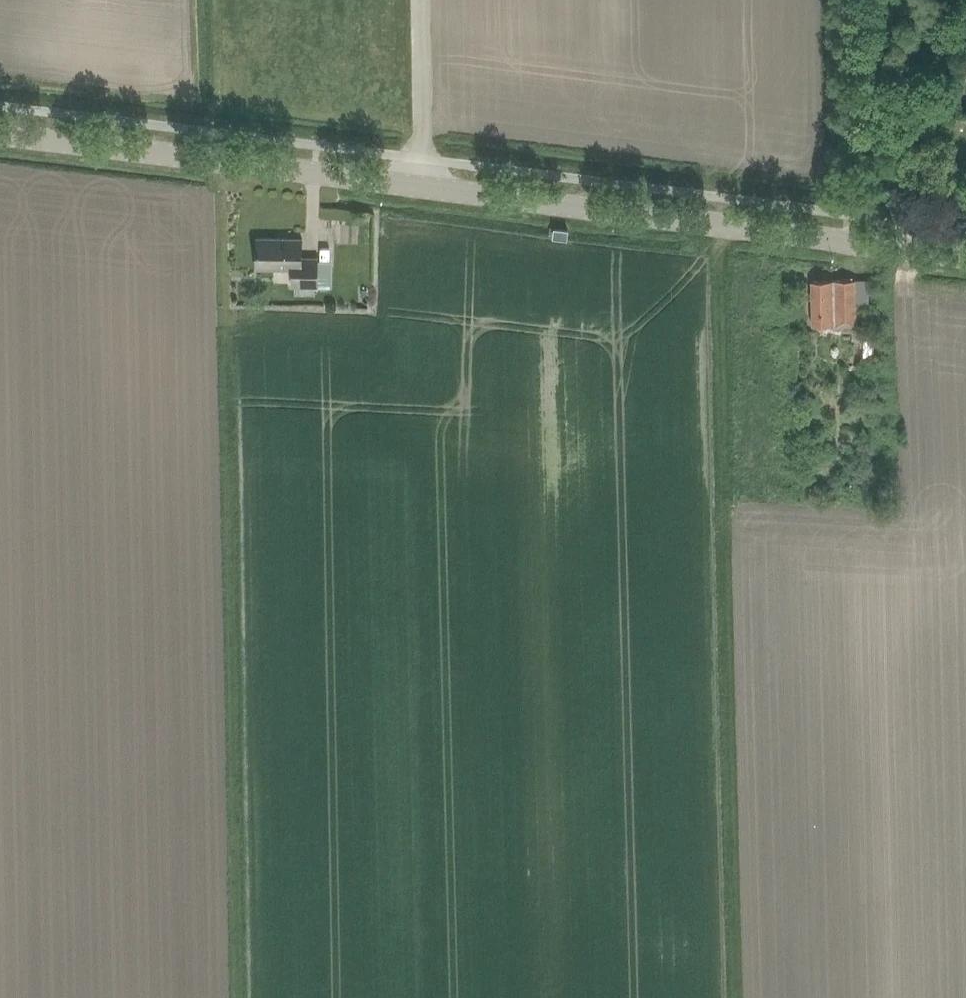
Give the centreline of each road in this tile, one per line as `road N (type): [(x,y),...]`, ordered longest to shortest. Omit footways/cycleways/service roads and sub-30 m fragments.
road 1 (tertiary): [(965,261),(0,135)]
road 2 (track): [(720,229),(738,997)]

